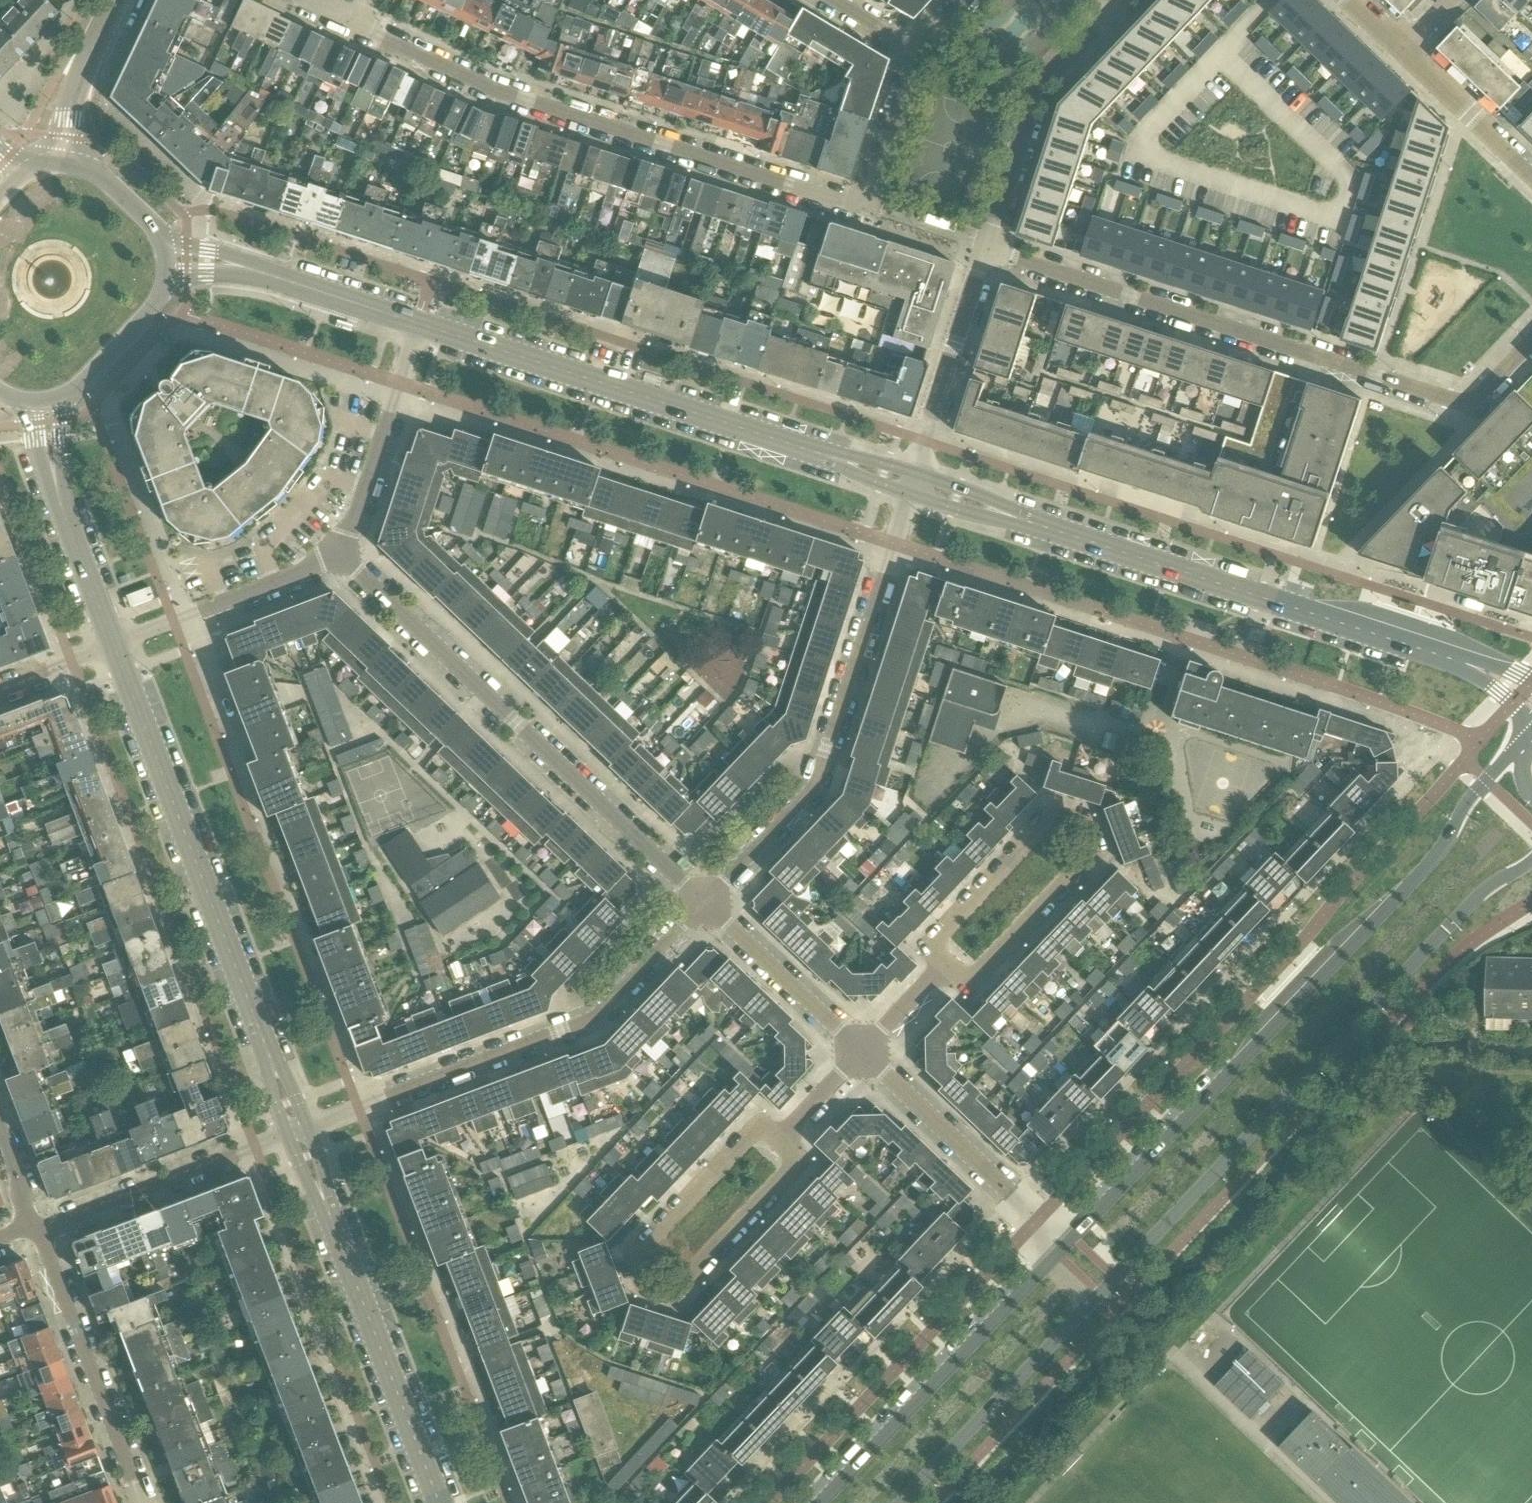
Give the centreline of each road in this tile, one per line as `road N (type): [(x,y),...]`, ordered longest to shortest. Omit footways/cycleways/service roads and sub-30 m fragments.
road 1 (secondary): [(898,1502),(1477,897),(1531,860)]
road 2 (secondary): [(1521,744),(1466,802),(1431,861),(1065,1245)]
road 3 (residential): [(868,204),(493,89),(348,19)]
road 4 (residential): [(1473,407),(988,249)]
road 5 (residential): [(706,902),(339,553)]
road 6 (tertiary): [(1466,663),(1010,512)]
road 7 (residential): [(306,1126),(596,1016),(706,902)]
road 8 (tertiary): [(114,643),(271,1062)]
road 9 (tertiary): [(844,457),(419,322)]
road 10 (residential): [(891,543),(814,785),(706,902)]
road 11 (secondary): [(1065,1245),(820,1502)]
road 12 (tertiary): [(324,1200),(439,1502)]
road 13 (residential): [(140,1502),(39,1230)]
road 14 (residential): [(988,249),(1038,86),(1121,0)]
road 15 (residential): [(1065,1245),(862,1052)]
road 16 (residential): [(289,1133),(39,1230)]
road 17 (residential): [(339,553),(419,322)]
road 18 (residential): [(942,967),(974,977),(1089,859),(1084,822)]
road 19 (residential): [(645,1277),(677,1285),(788,1167),(793,1151),(783,1131)]
road 20 (residential): [(1084,822),(1050,816),(934,940),(942,967)]
road 21 (residential): [(914,469),(988,249)]
road 22 (residential): [(783,1131),(755,1131),(640,1252),(645,1277)]
road 23 (residential): [(862,1052),(706,902)]
road 24 (tertiary): [(419,322),(238,264)]
road 25 (residential): [(1531,174),(1402,46)]
road 26 (residential): [(339,553),(173,622)]
road 27 (tertiary): [(62,162),(71,97),(113,0)]
road 28 (tertiary): [(54,486),(114,643)]
road 29 (residential): [(868,204),(919,50)]
road 30 (tertiary): [(62,395),(89,379),(159,295)]
road 31 (tertiary): [(162,241),(93,170),(62,162)]
road 32 (residential): [(0,686),(114,643)]

